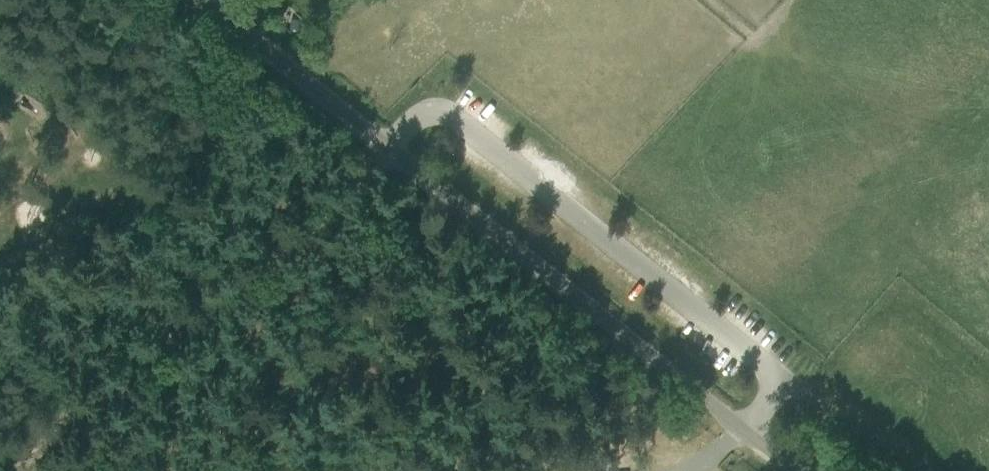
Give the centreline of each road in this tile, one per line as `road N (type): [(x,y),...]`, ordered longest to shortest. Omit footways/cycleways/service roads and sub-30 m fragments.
road 1 (unclassified): [(794,470),(210,0)]
road 2 (track): [(171,470),(703,464)]
road 3 (track): [(388,150),(4,470)]

